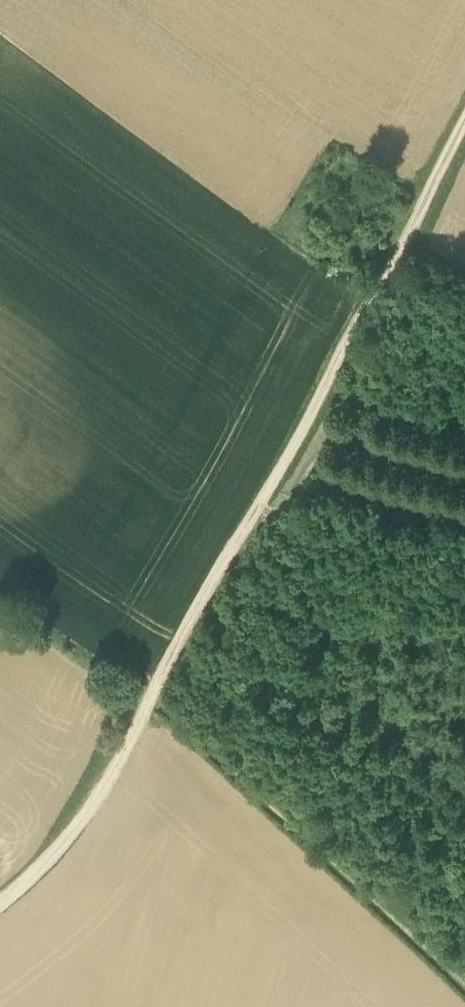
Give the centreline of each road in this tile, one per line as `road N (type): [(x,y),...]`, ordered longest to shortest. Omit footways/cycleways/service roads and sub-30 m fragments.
road 1 (track): [(0,888),(89,792),(253,512)]
road 2 (track): [(253,512),(464,120)]
road 3 (track): [(144,700),(464,988)]
road 4 (track): [(253,512),(293,497),(338,441),(391,434),(464,454)]

